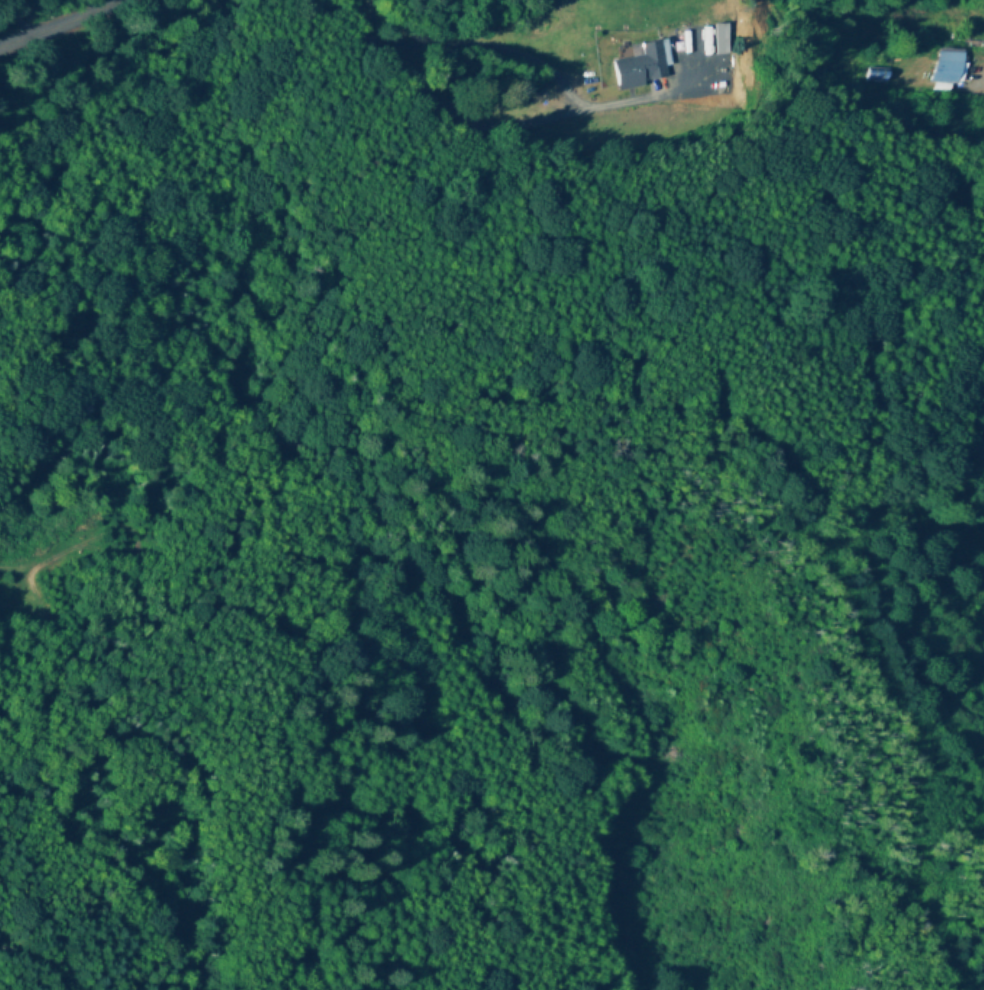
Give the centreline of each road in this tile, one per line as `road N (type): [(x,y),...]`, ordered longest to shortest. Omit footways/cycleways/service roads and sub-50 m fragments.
road 1 (residential): [(0,47),(116,0)]

